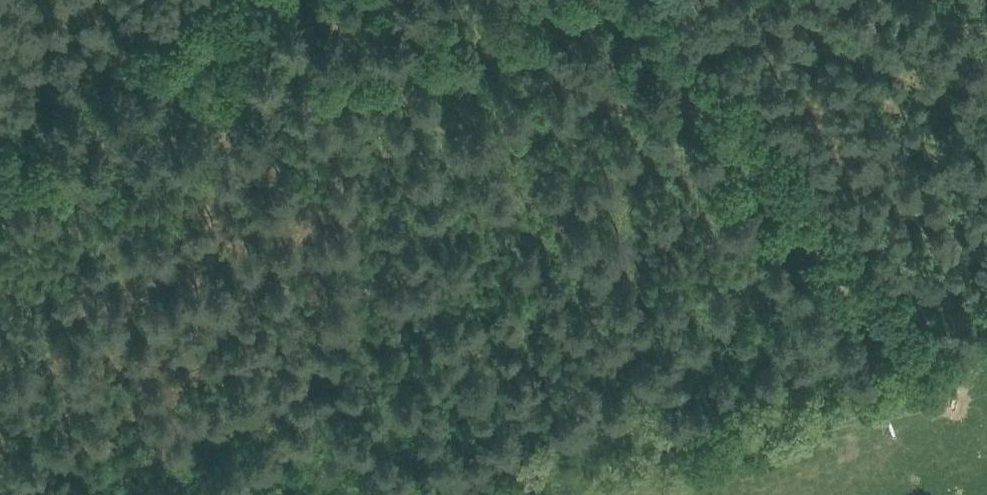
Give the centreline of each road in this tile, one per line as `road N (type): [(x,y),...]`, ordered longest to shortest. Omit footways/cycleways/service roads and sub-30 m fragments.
road 1 (track): [(748,0),(0,223)]
road 2 (track): [(591,0),(910,365)]

